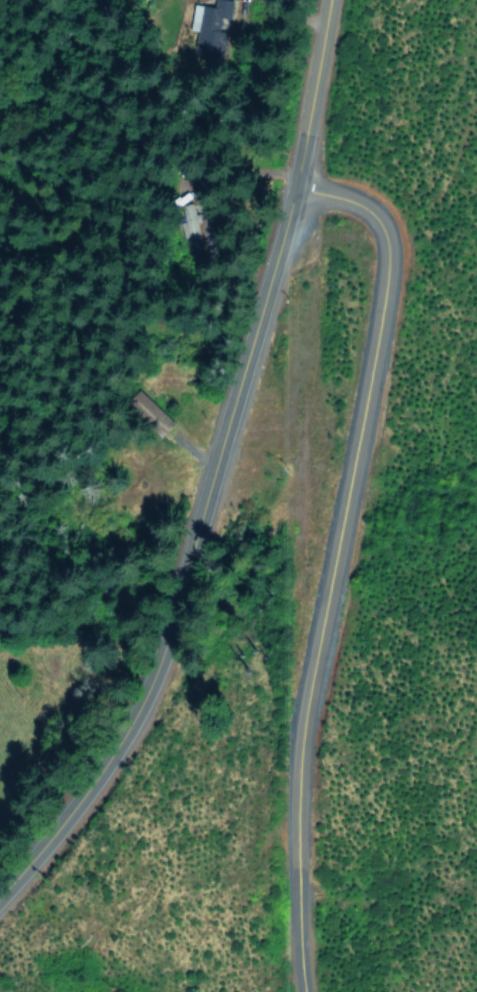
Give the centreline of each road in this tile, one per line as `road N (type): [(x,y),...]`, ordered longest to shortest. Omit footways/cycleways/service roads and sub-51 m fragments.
road 1 (tertiary): [(300,991),(293,921),(297,745),(381,273),(379,243),(358,214),(331,196),(284,183)]
road 2 (tertiary): [(0,880),(110,739),(154,650),(284,183)]
road 3 (tertiary): [(284,183),(321,0)]

